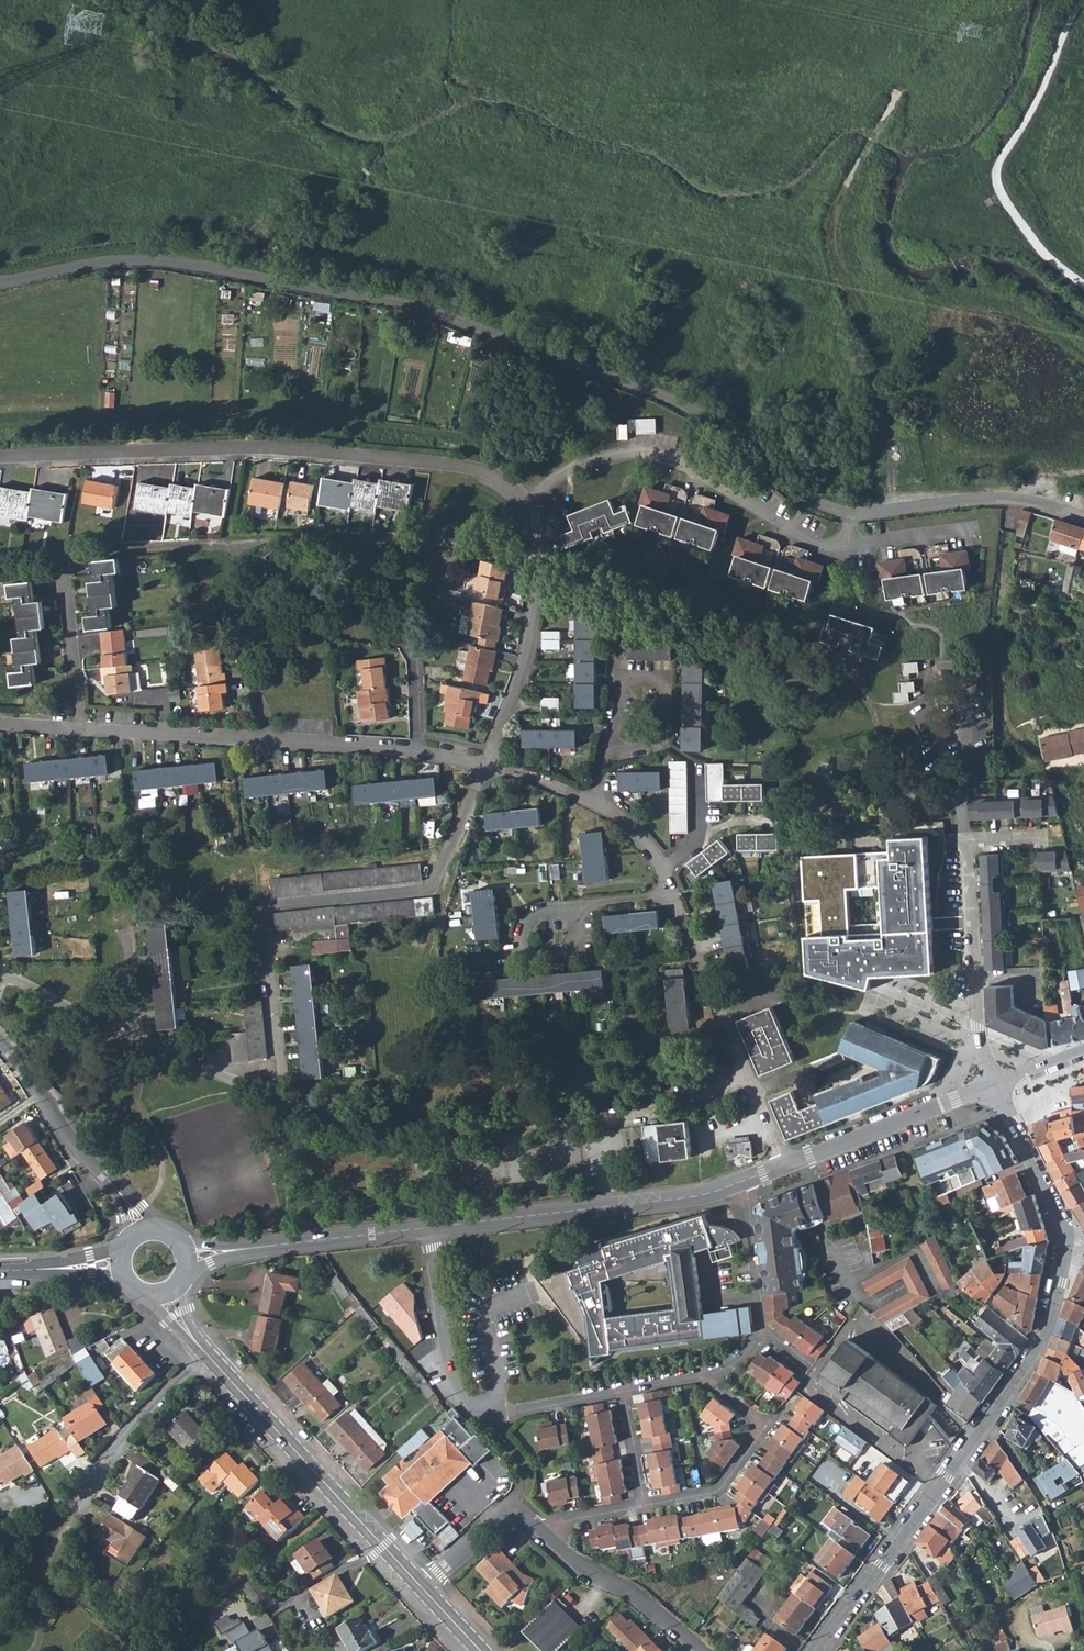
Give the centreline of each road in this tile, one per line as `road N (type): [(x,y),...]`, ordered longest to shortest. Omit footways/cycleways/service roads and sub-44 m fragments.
road 1 (track): [(961,793),(921,785),(837,661),(538,559),(439,541),(350,539),(0,560)]
road 2 (unclassified): [(847,514),(801,496),(717,424),(673,400),(425,310),(161,261),(118,260),(0,282)]
road 3 (residential): [(485,764),(432,890),(259,905),(280,1092),(129,1036)]
road 4 (residential): [(0,457),(251,447),(468,468),(496,476),(526,502)]
road 5 (residential): [(815,1650),(1032,1359),(1048,1326),(1068,1239)]
road 6 (residential): [(485,764),(422,752),(0,724)]
road 7 (track): [(817,502),(863,419),(877,374),(833,256),(832,227),(901,83)]
road 8 (residential): [(1007,501),(992,660),(996,704),(1029,714),(1038,770),(1059,775),(1078,847)]
road 9 (track): [(280,1092),(379,1130),(557,1131),(651,1116)]
road 10 (residential): [(526,502),(587,460),(635,452),(697,469),(812,542),(844,549)]
road 11 (track): [(97,899),(448,852)]
road 12 (tertiary): [(205,1350),(421,1586)]
road 13 (residential): [(745,1180),(685,1197),(430,1227)]
road 14 (residential): [(526,502),(539,545),(528,644),(485,764)]
road 15 (residential): [(996,1083),(979,1050),(970,841)]
road 16 (residential): [(430,1227),(186,1253)]
road 17 (residential): [(645,1506),(718,1491),(766,1424),(699,1376)]
road 18 (unclassified): [(0,1043),(144,1229)]
road 19 (residential): [(996,1083),(785,1165)]
road 20 (residential): [(205,1350),(125,1431),(60,1517)]
road 21 (residential): [(430,1227),(449,1371),(481,1414),(501,1414)]
road 22 (residential): [(606,748),(620,683),(663,677),(663,739),(635,751)]
road 23 (residential): [(748,1077),(671,893)]
road 24 (residential): [(544,1532),(703,1650)]
road 25 (residential): [(996,1083),(1068,1239)]
road 26 (track): [(780,821),(887,809),(940,793)]
road 27 (residential): [(421,1586),(507,1510),(515,1508),(544,1532)]
road 28 (unclassified): [(1007,501),(847,514)]
road 29 (track): [(128,928),(91,884),(0,883)]
road 30 (residential): [(575,906),(529,918),(523,950),(559,952),(576,925)]
road 31 (residential): [(745,1180),(761,1327)]
road 32 (residential): [(129,1036),(0,972)]
road 33 (residential): [(660,867),(726,824),(780,821)]
road 34 (track): [(216,544),(246,670)]
road 35 (residential): [(844,549),(972,530)]
road 36 (residential): [(622,1390),(501,1414)]
road 37 (tertiary): [(121,1265),(0,1271)]

